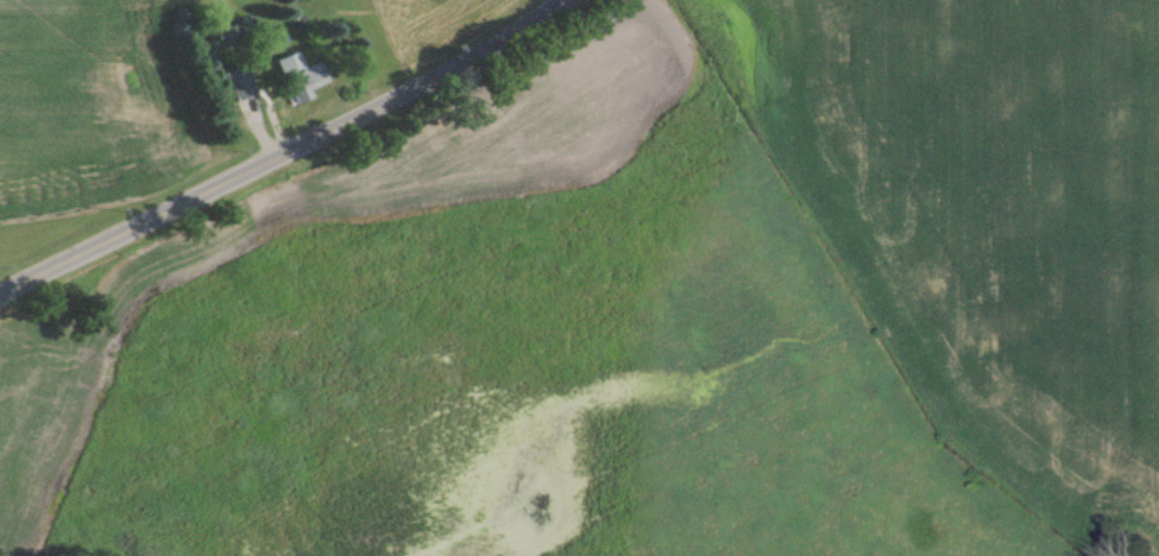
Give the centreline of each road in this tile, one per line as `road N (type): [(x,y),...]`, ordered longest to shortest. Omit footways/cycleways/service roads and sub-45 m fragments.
road 1 (tertiary): [(0,297),(302,153),(445,77),(563,0)]

